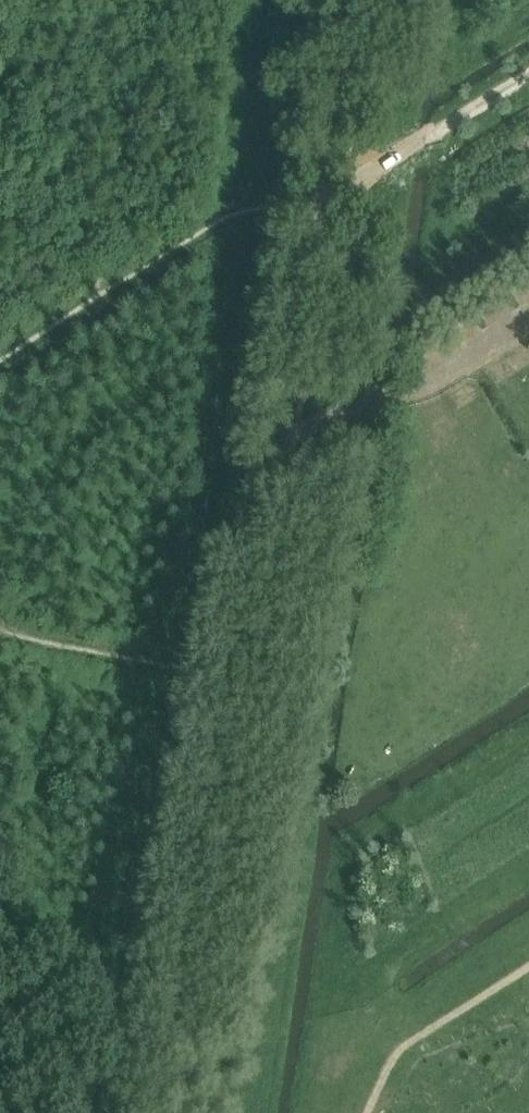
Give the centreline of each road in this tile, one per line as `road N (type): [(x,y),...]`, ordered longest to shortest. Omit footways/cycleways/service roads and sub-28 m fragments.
road 1 (unclassified): [(138,1112),(307,211)]
road 2 (track): [(307,211),(528,73)]

